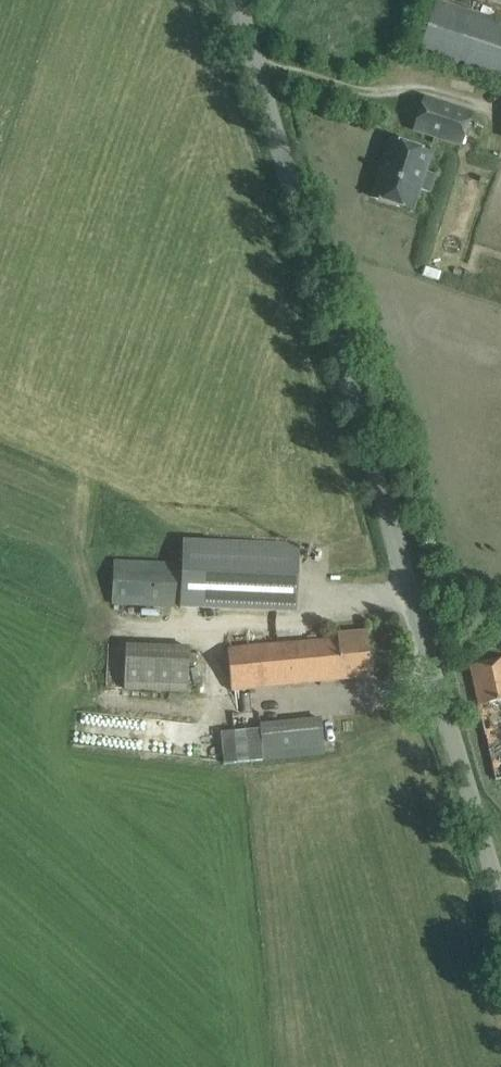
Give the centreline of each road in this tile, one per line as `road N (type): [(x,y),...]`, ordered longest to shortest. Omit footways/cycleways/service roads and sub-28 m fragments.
road 1 (unclassified): [(500,933),(223,0)]

